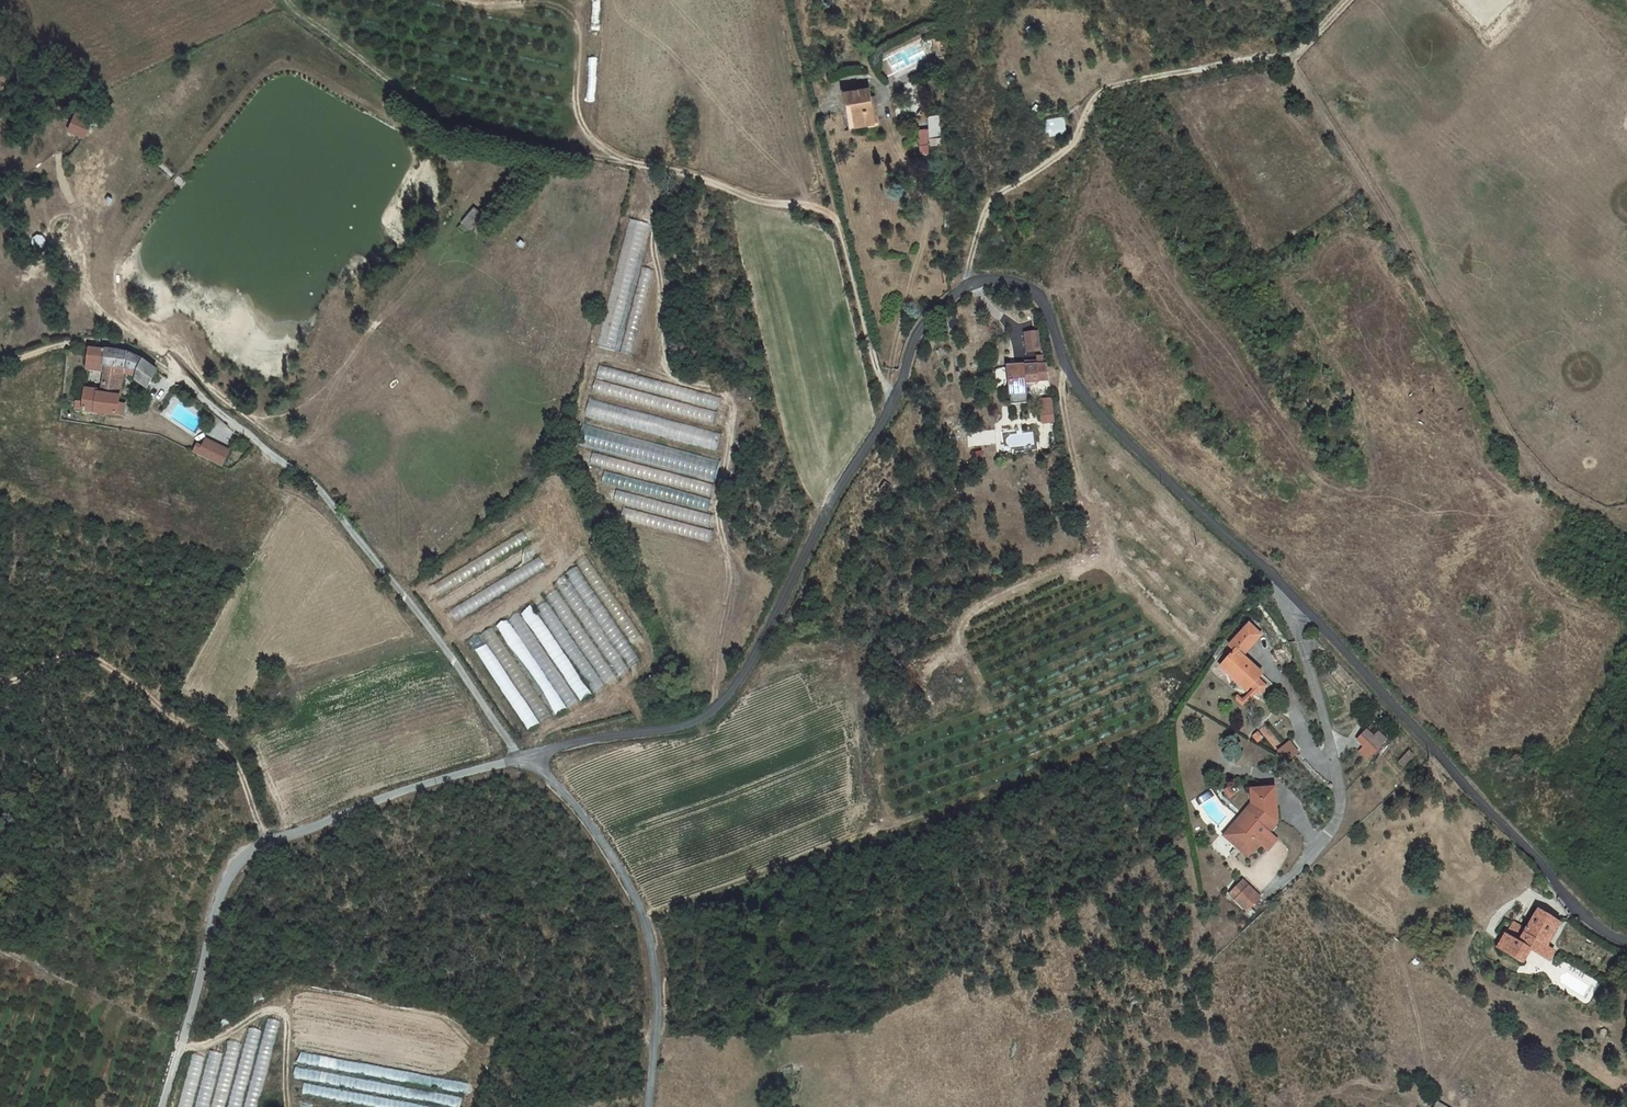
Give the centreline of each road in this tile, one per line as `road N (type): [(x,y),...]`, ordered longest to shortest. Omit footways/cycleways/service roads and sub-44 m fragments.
road 1 (unclassified): [(531,756),(715,710),(753,658),(835,494),(891,409),(913,341),(937,303),(970,283),(1017,283),(1043,307),(1061,367),(1092,411),(1285,591),(1564,897),(1626,937)]
road 2 (track): [(891,409),(834,218),(737,200),(698,179),(436,134),(281,0)]
road 3 (track): [(0,367),(72,343),(138,347),(316,487),(520,759)]
road 4 (unclassified): [(163,1106),(221,903),(249,853),(405,790),(531,756)]
road 5 (track): [(970,283),(984,212),(1075,143),(1097,95),(1291,53),(1347,0)]
road 6 (unclassified): [(531,756),(579,808),(635,892),(656,986),(645,1106)]
road 7 (track): [(266,842),(235,761),(214,737),(97,660),(62,657),(0,683)]
road 8 (track): [(834,218),(781,0)]
road 9 (track): [(180,1047),(203,1046),(262,1013),(284,1015),(288,1106)]
road 10 (track): [(468,135),(455,115),(458,31),(447,0)]

